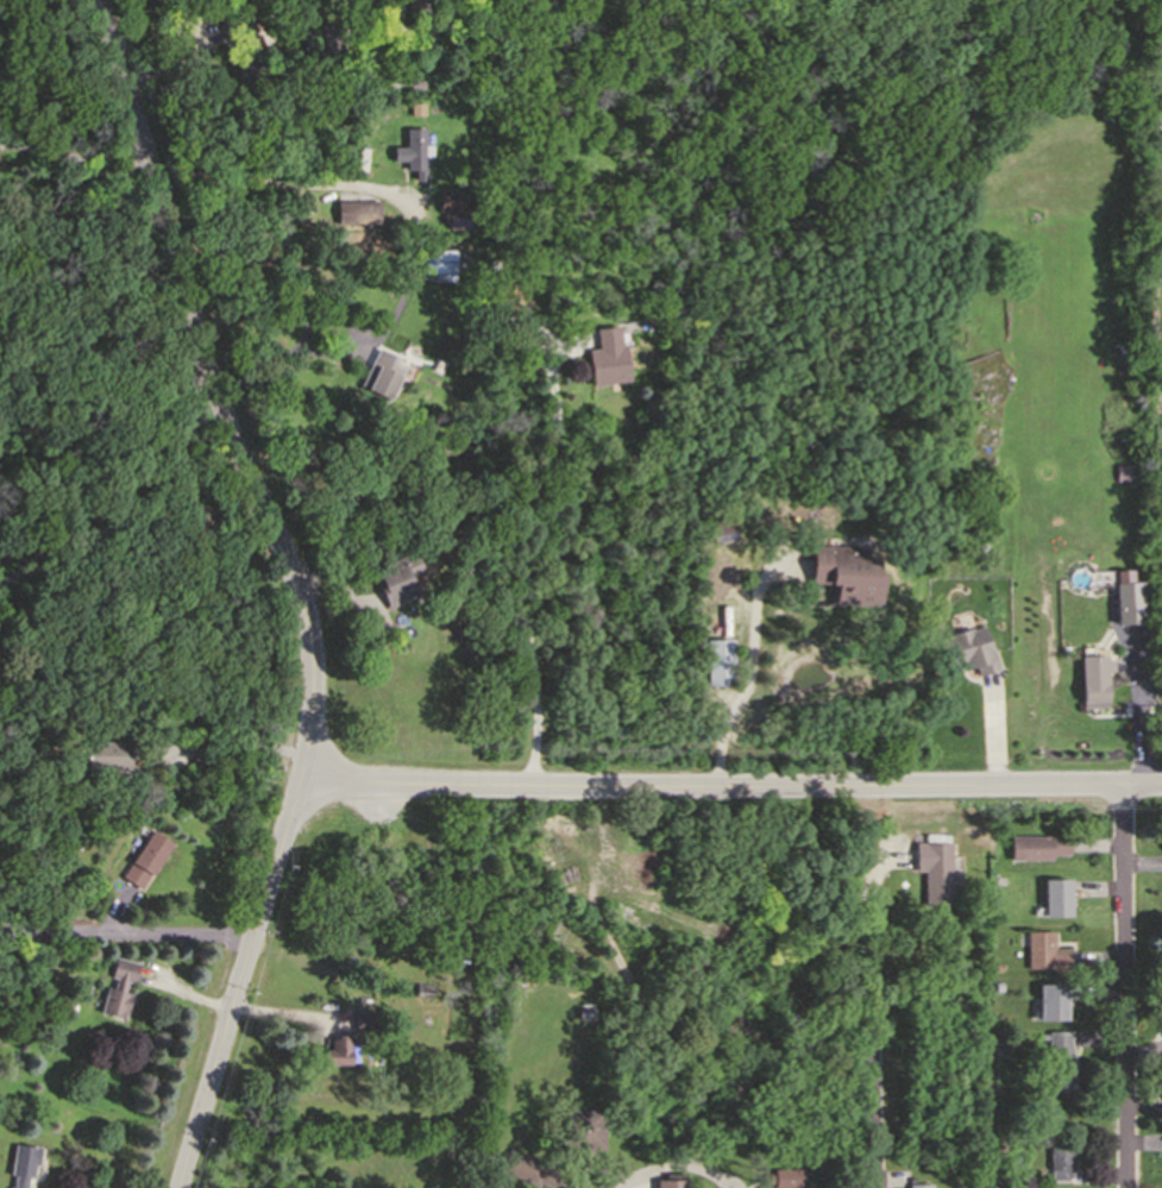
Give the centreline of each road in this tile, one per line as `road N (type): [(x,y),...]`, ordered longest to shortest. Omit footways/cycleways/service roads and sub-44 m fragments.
road 1 (tertiary): [(302,784),(1161,788)]
road 2 (tertiary): [(302,784),(302,610),(207,386),(93,0)]
road 3 (tertiary): [(175,1187),(302,784)]
road 4 (residential): [(1119,787),(1127,1187)]
road 5 (residential): [(873,863),(877,1187)]

